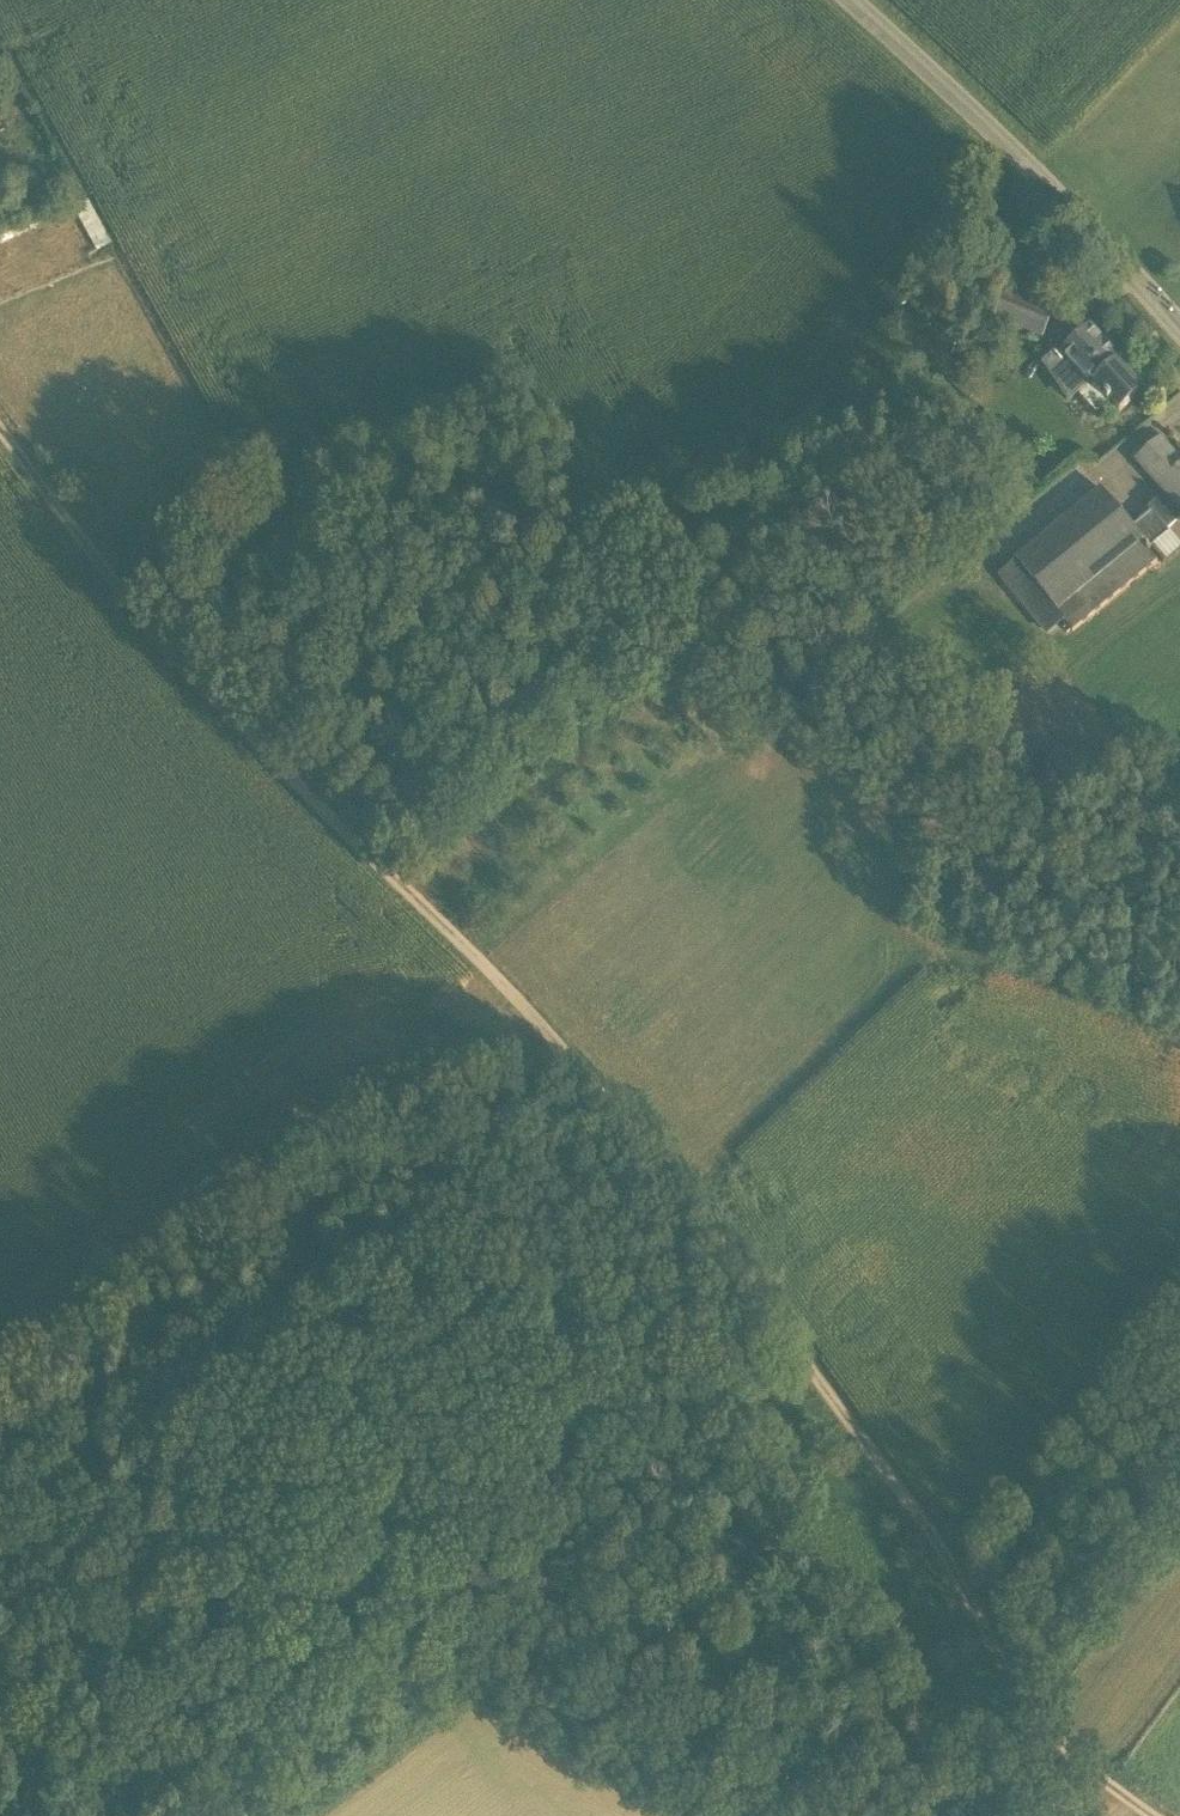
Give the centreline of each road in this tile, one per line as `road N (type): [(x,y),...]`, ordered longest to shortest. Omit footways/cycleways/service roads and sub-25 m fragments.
road 1 (track): [(807,1365),(623,1115),(178,670),(0,429)]
road 2 (track): [(807,1365),(554,1559),(382,1677),(220,1815)]
road 3 (track): [(1148,1815),(1084,1765),(1030,1703),(933,1529),(807,1365)]
road 4 (track): [(312,1738),(247,1739),(198,1774),(169,1777),(151,1743),(155,1541),(135,1521),(99,1521),(0,1568)]
road 5 (unclassified): [(1179,346),(990,136),(841,0)]

